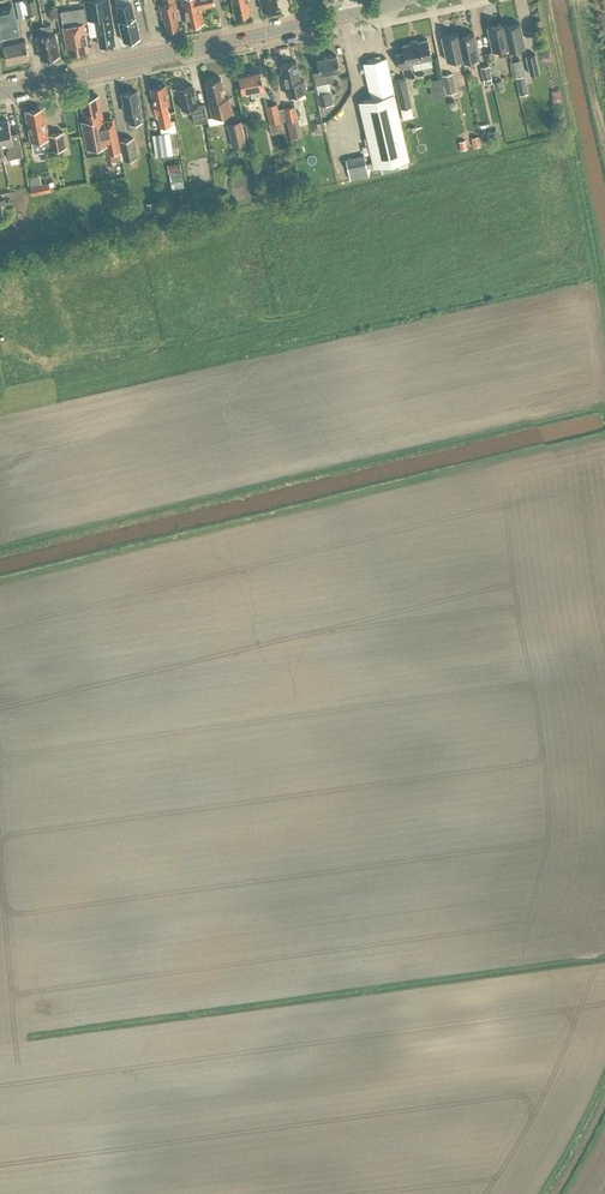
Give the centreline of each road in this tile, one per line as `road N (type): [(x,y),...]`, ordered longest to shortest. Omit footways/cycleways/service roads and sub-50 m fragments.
road 1 (track): [(0,582),(604,435)]
road 2 (tertiary): [(0,89),(354,15)]
road 3 (track): [(604,318),(547,0)]
road 4 (track): [(604,144),(576,0)]
road 5 (track): [(542,1193),(604,1076)]

